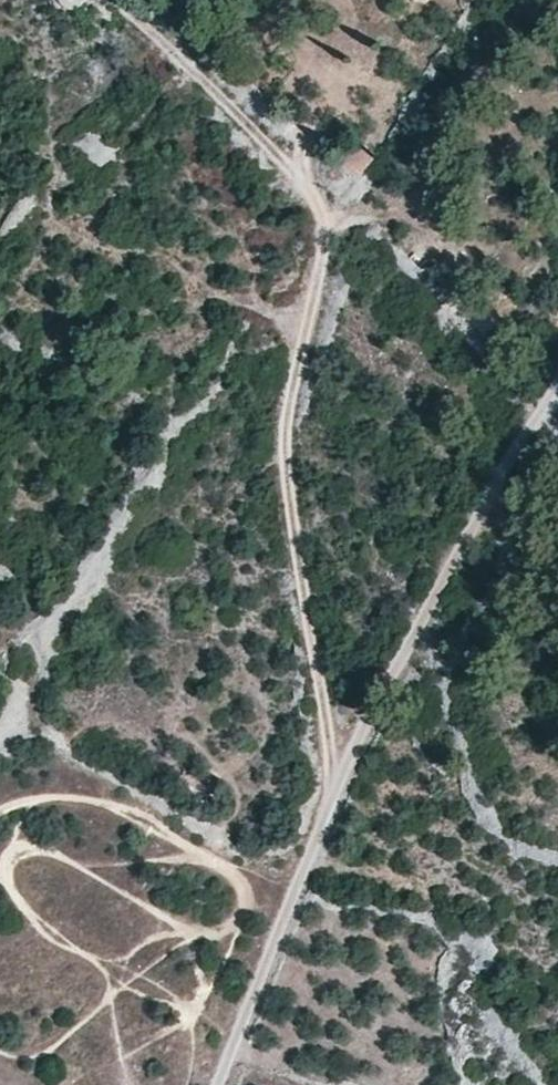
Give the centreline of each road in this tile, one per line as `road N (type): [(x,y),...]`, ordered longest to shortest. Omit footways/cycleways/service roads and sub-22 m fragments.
road 1 (track): [(336,790),(285,445),(320,252),(314,189),(118,8)]
road 2 (track): [(212,1084),(414,623),(557,349)]

